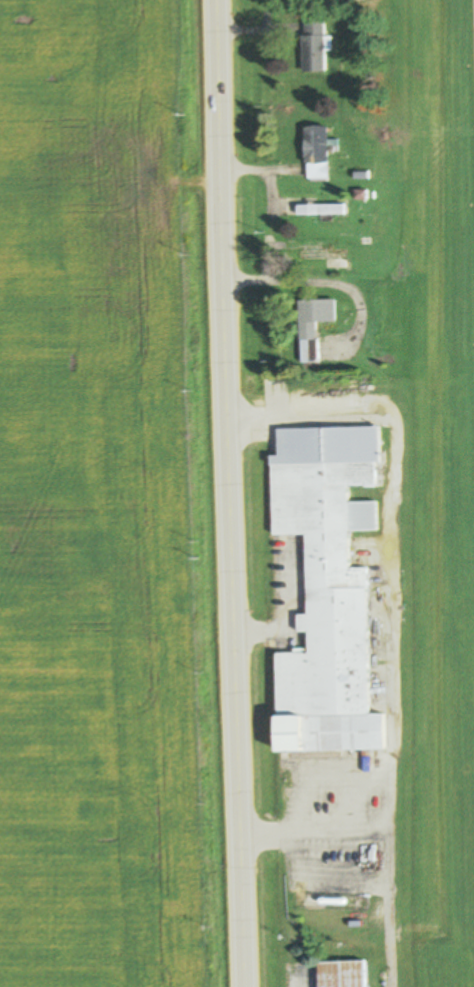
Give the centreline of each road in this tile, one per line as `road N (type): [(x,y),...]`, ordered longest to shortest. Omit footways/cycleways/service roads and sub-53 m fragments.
road 1 (primary): [(243,986),(217,0)]

